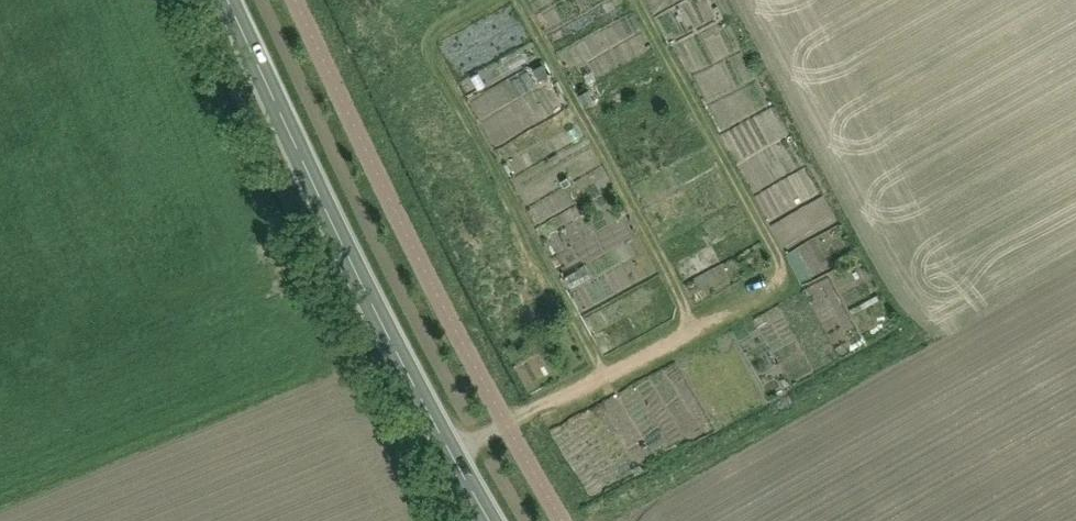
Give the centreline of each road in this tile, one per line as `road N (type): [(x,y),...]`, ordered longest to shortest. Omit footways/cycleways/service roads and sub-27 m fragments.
road 1 (track): [(450,452),(603,379),(783,272),(637,0)]
road 2 (secondary): [(490,520),(402,362),(228,0)]
road 3 (track): [(603,379),(428,45),(433,23),(476,0)]
road 4 (track): [(519,0),(685,306),(690,331)]

